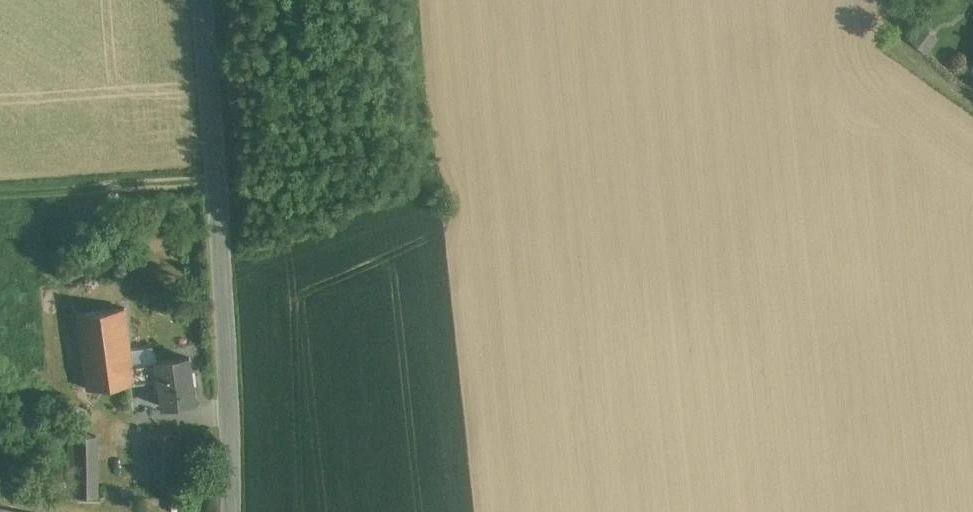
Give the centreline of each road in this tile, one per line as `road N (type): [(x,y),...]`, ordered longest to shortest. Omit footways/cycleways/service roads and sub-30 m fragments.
road 1 (tertiary): [(238,511),(203,0)]

